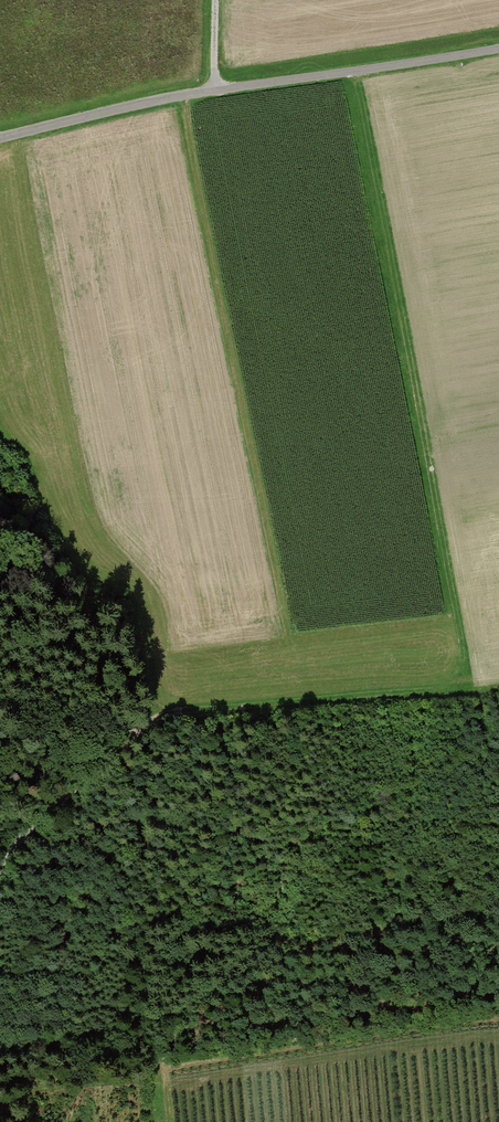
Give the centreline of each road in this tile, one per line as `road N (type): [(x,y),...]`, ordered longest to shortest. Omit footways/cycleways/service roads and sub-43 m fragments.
road 1 (track): [(360,70),(472,691),(164,714),(124,736),(0,714)]
road 2 (unclassified): [(0,138),(215,90),(498,49)]
road 3 (track): [(0,874),(26,831),(124,736)]

